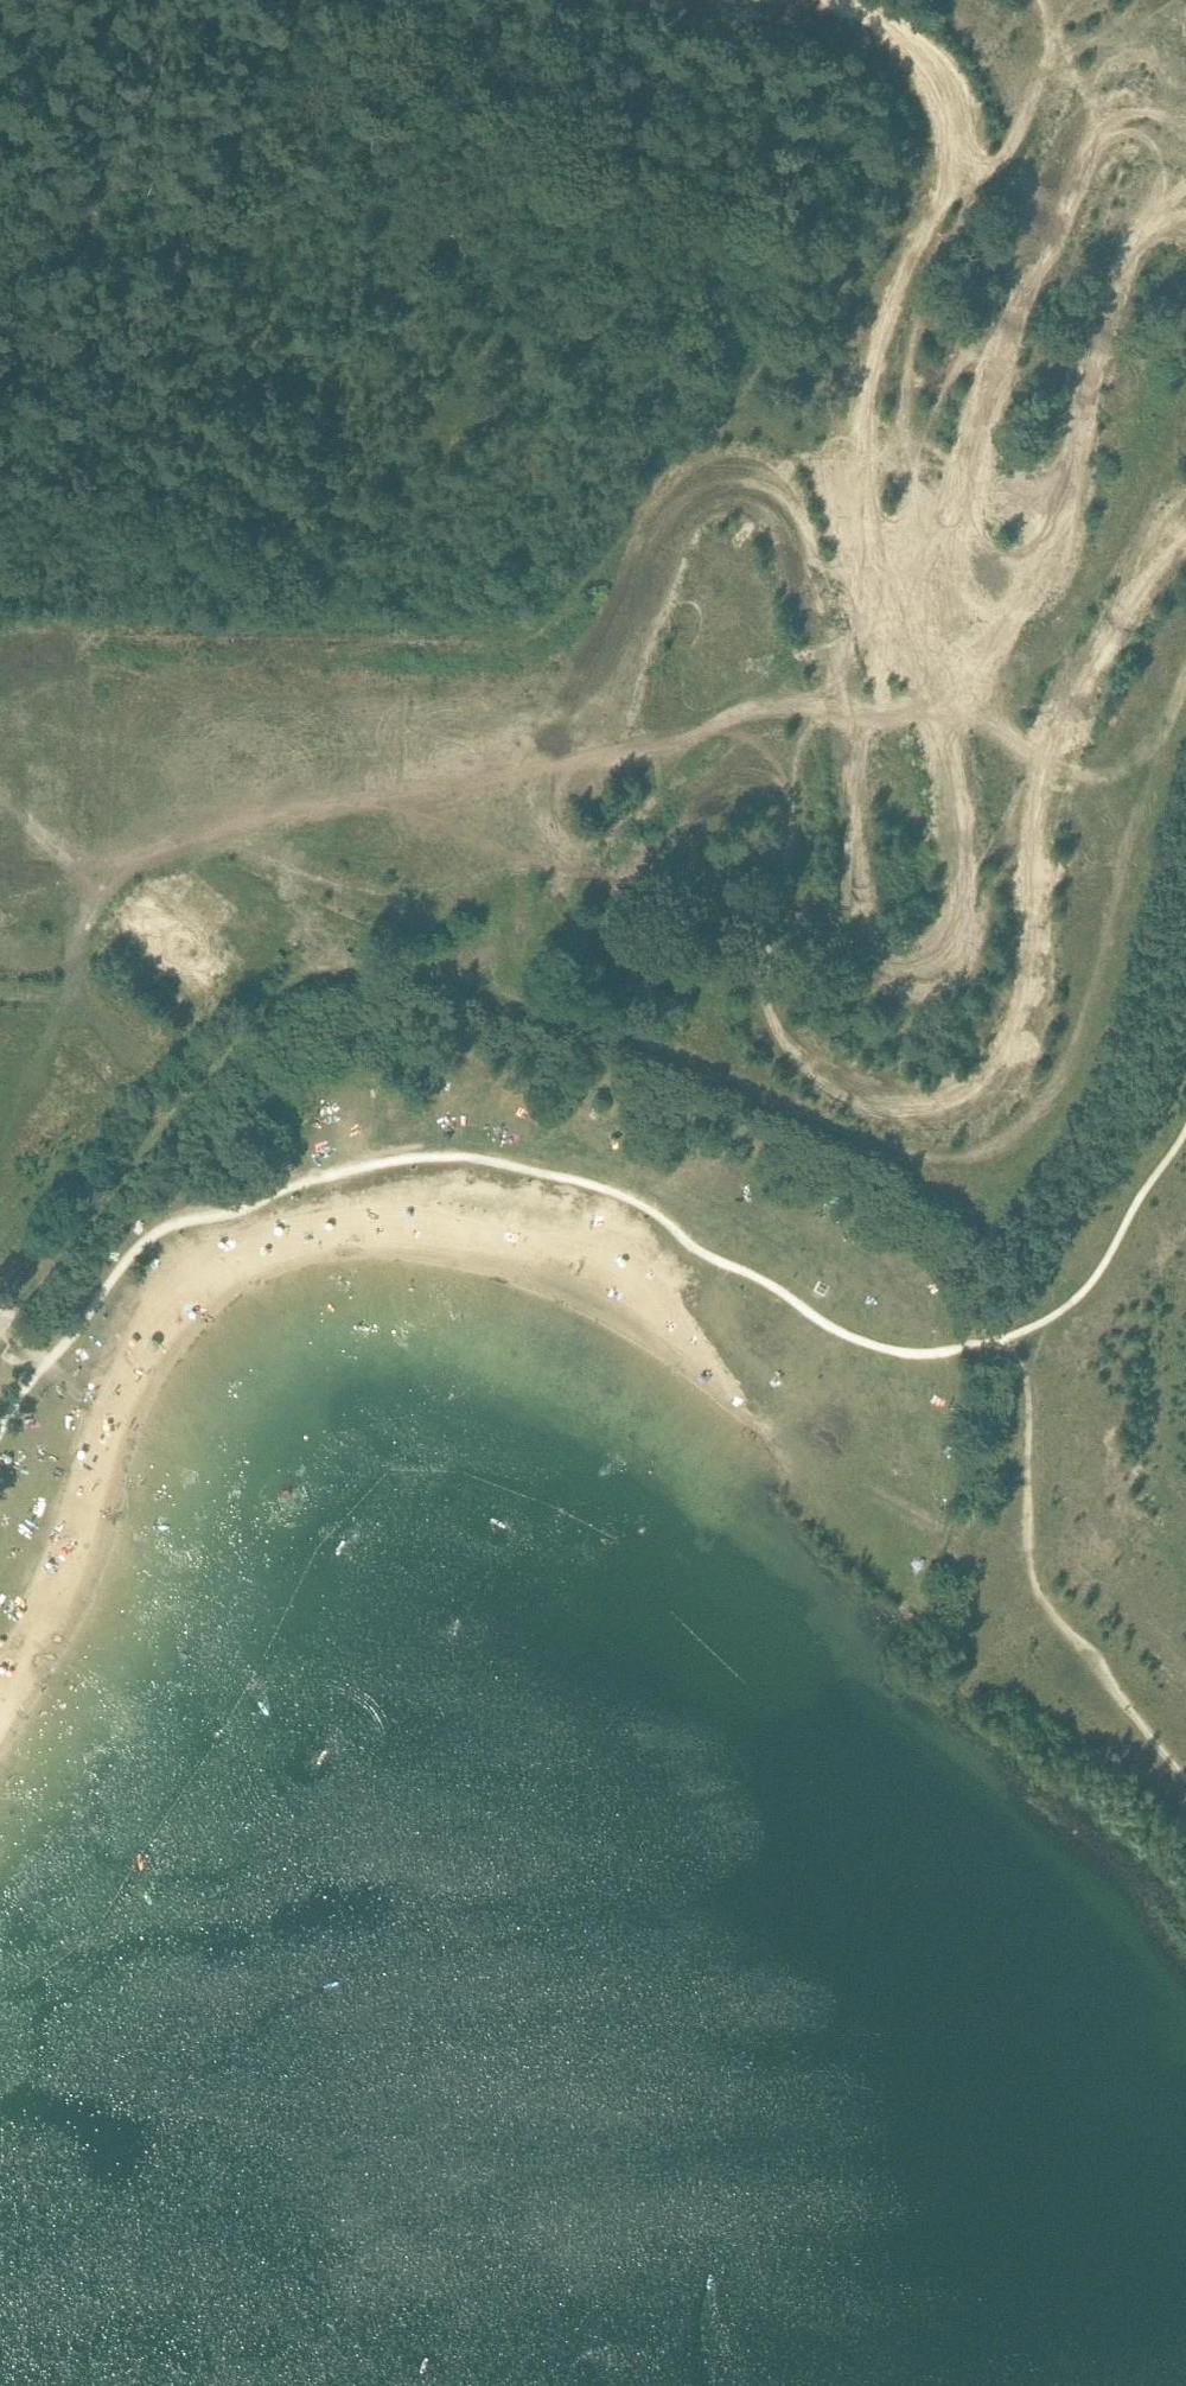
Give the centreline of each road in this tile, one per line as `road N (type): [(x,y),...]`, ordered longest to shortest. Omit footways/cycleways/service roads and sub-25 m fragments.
road 1 (unclassified): [(0,1317),(161,1113),(134,1052),(77,1003)]

